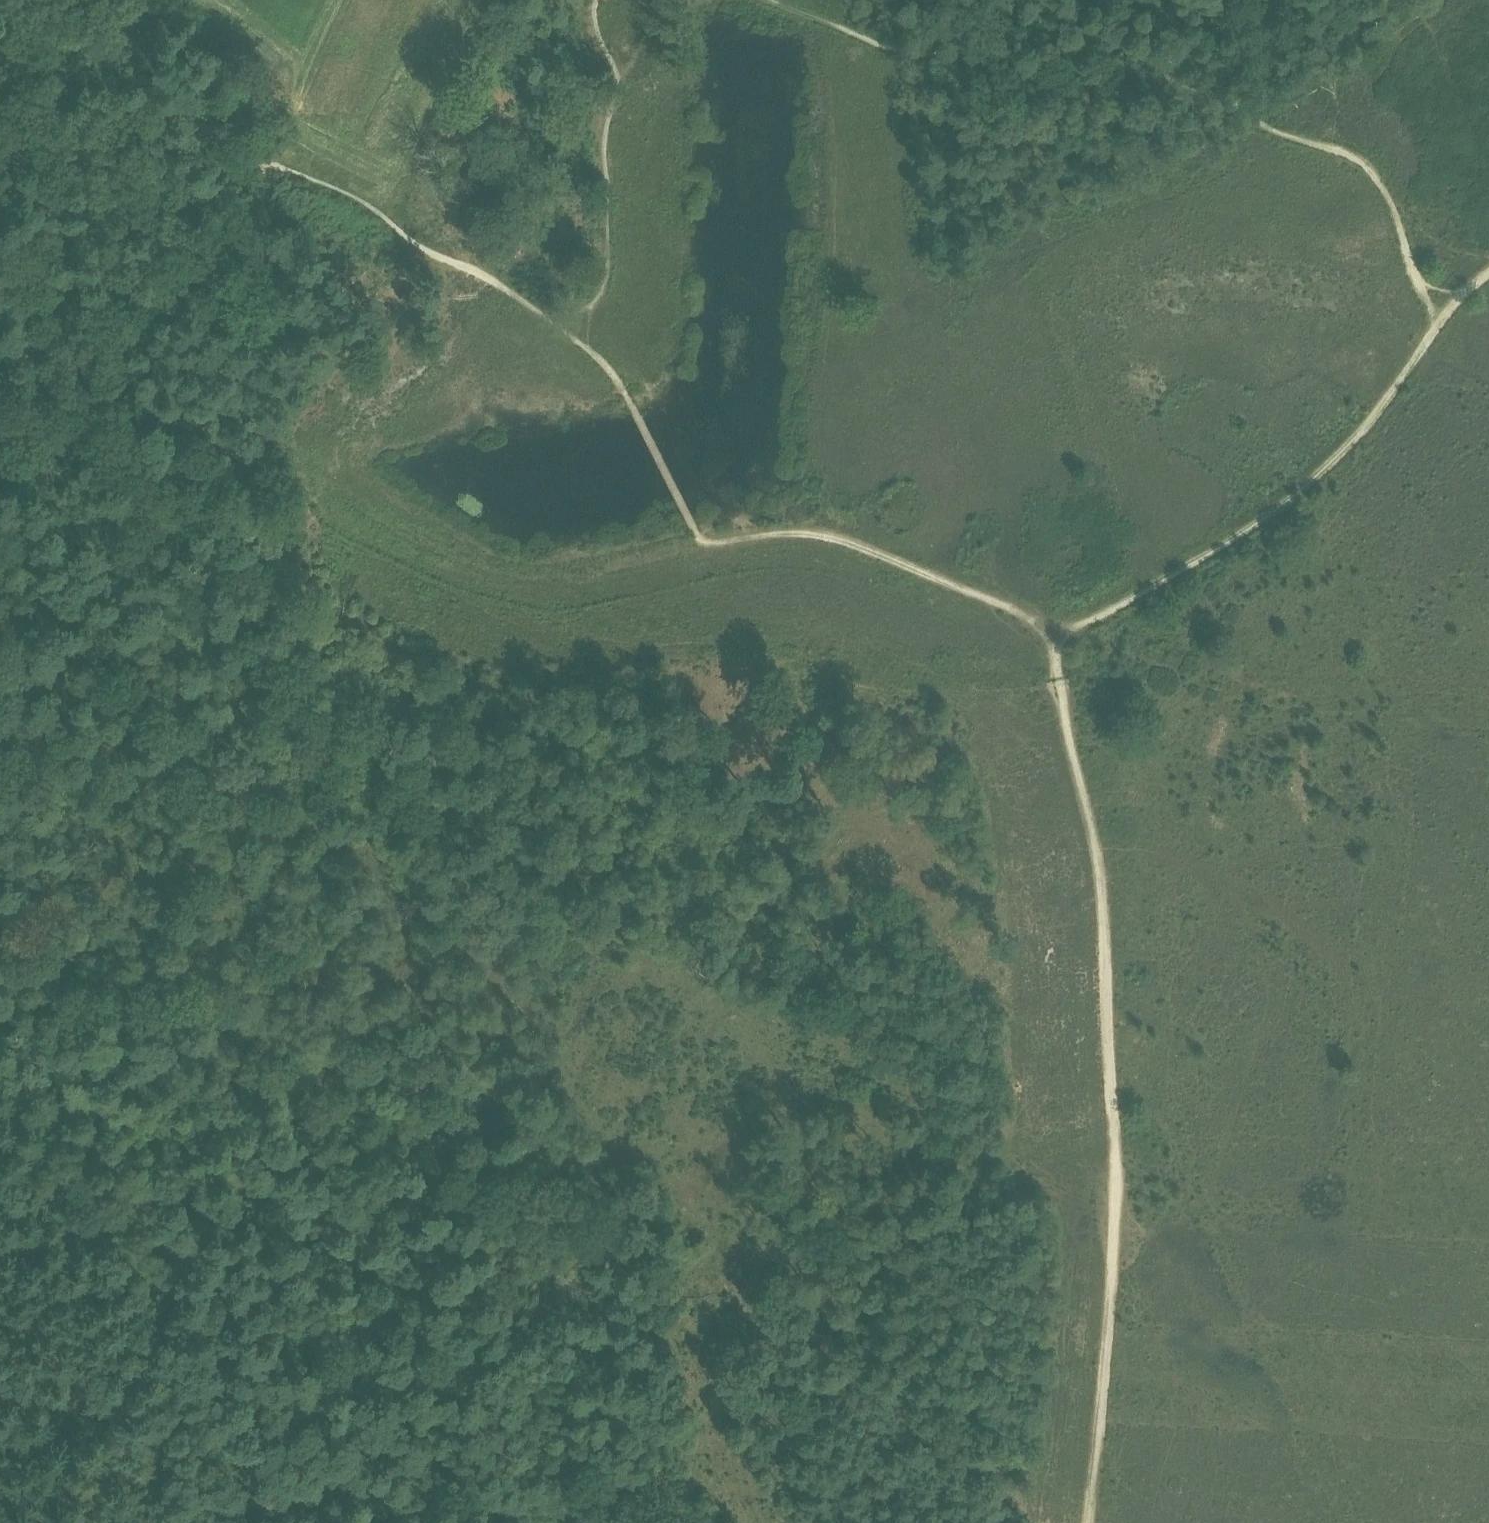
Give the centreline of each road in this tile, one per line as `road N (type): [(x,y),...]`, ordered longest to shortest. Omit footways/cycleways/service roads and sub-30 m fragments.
road 1 (track): [(1061,630),(1064,726),(1099,856),(1117,1173),(1091,1522)]
road 2 (track): [(1437,324),(1357,440),(1286,504),(1189,568),(1061,630)]
road 3 (track): [(698,535),(706,542),(823,532),(1061,630)]

